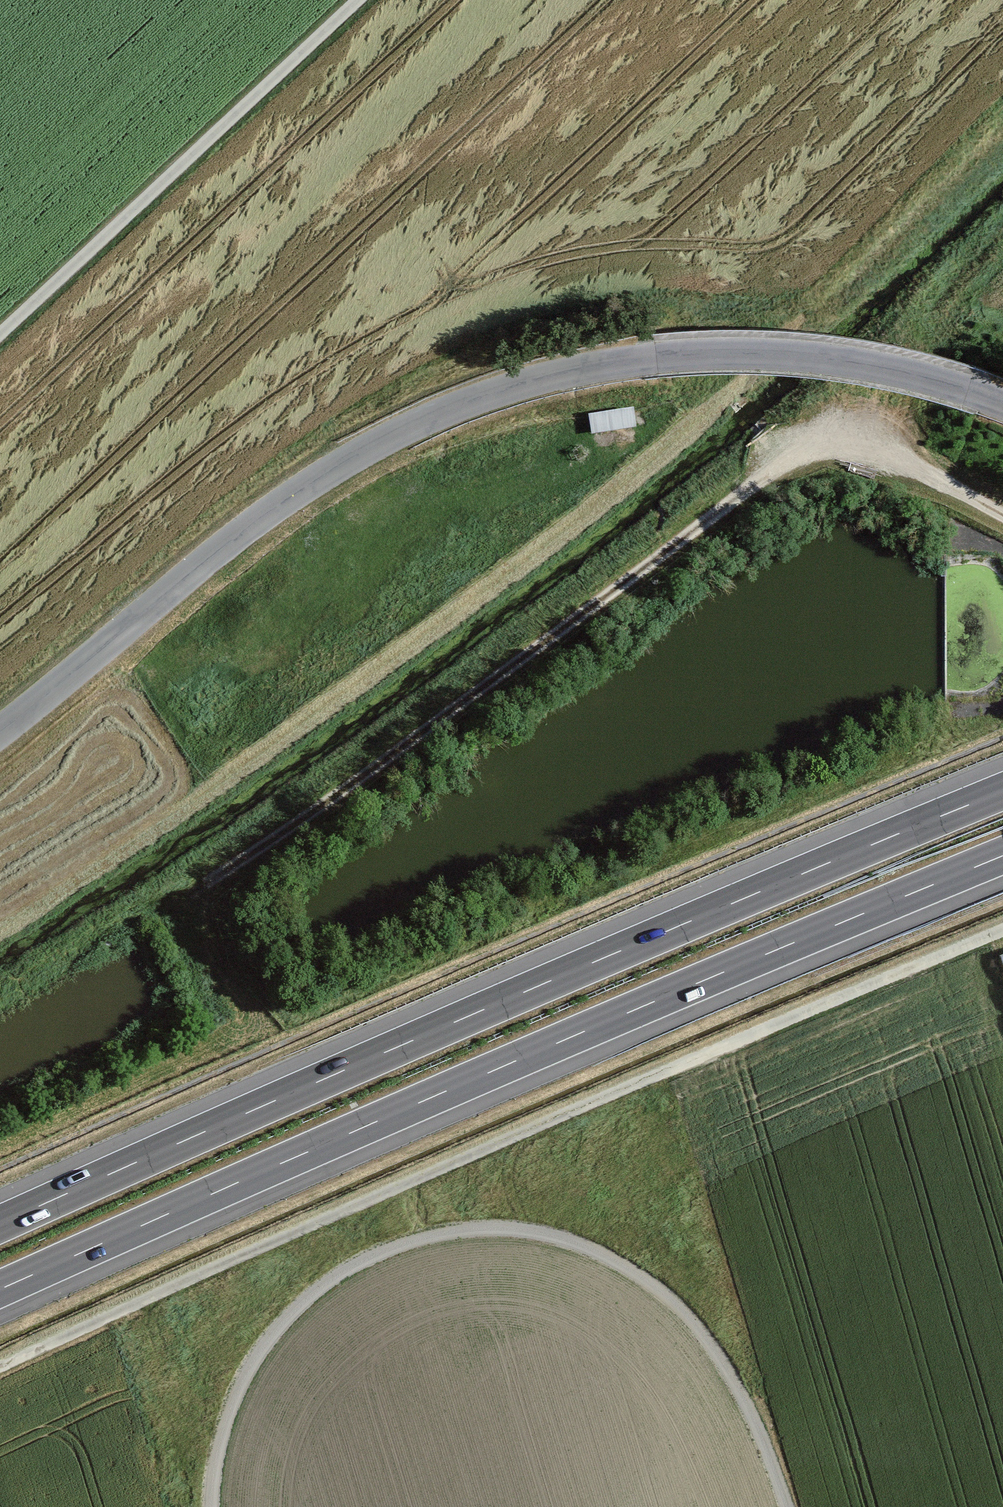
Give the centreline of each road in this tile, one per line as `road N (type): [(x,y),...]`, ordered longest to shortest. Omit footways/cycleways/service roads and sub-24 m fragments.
road 1 (tertiary): [(1002,403),(880,368),(723,353),(583,368),(519,384),(403,430),(293,495),(0,731)]
road 2 (track): [(1002,930),(263,1245),(0,1367)]
road 3 (motorway): [(0,1289),(1002,856)]
road 4 (motorway): [(1002,791),(0,1224)]
road 5 (track): [(192,892),(809,450),(842,445),(879,453),(1002,515)]
road 6 (track): [(0,329),(349,0)]

